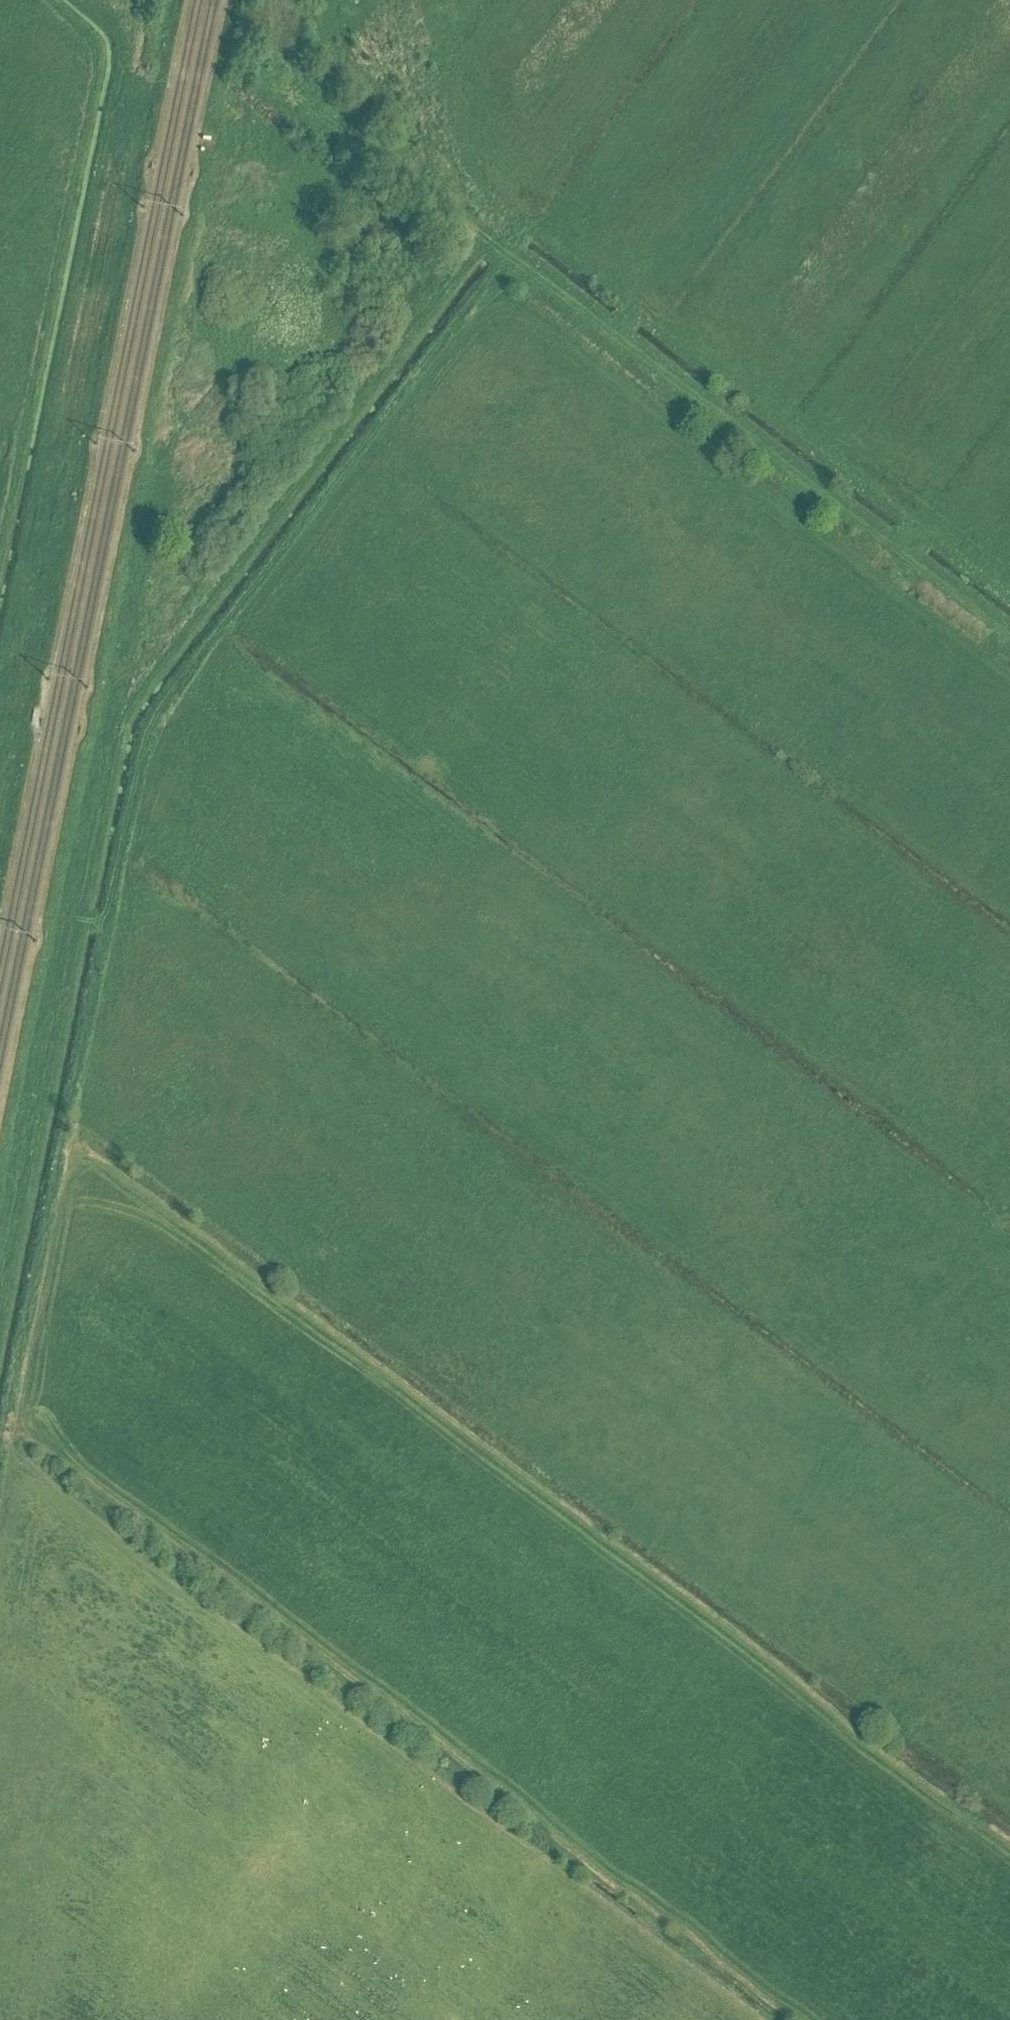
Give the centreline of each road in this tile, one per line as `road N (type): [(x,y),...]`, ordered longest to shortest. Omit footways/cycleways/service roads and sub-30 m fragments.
road 1 (track): [(1009,636),(268,75)]

